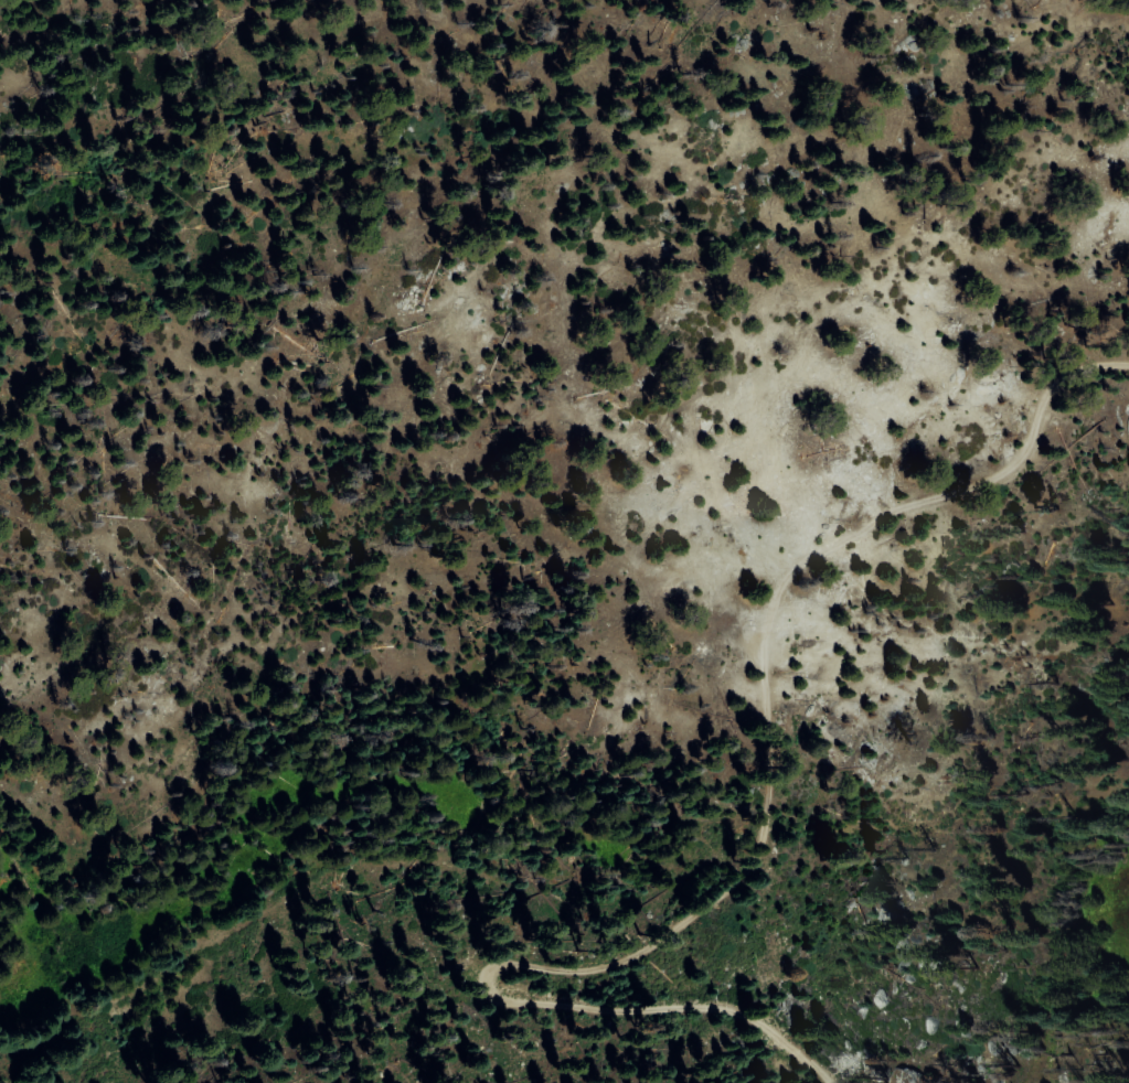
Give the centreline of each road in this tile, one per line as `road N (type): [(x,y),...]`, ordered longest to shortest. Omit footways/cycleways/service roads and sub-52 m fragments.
road 1 (track): [(817,1082),(773,1032),(714,1012),(543,1011),(512,1006),(488,986),(487,975),(509,961),(579,968),(617,957),(745,878),(766,790),(767,628),(782,590),(817,557),(916,504),(995,480),(1024,454),(1054,394),(1091,367),(1128,361)]

